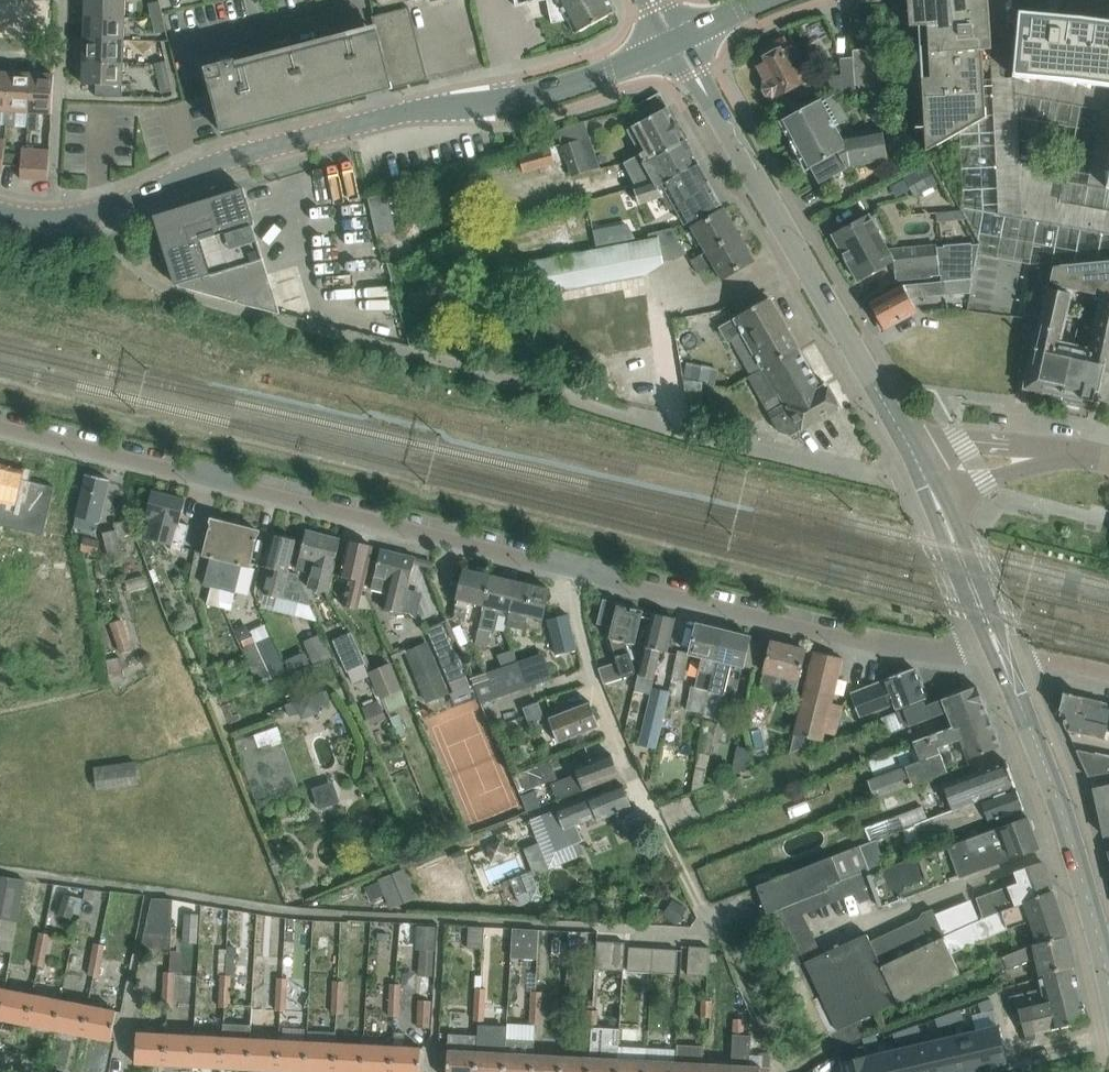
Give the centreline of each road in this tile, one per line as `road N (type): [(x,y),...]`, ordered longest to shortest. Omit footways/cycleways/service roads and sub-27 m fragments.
road 1 (residential): [(574,569),(0,422)]
road 2 (tertiary): [(911,451),(673,41)]
road 3 (residential): [(1000,656),(854,637),(574,569)]
road 4 (tertiary): [(0,212),(79,218),(222,159),(385,118)]
road 5 (tertiary): [(1108,987),(1062,814),(1000,656)]
road 6 (tertiary): [(385,118),(554,91),(673,41)]
road 7 (residential): [(574,569),(577,624),(658,825)]
road 8 (tertiary): [(1000,656),(927,483)]
road 9 (residential): [(927,483),(746,449)]
road 10 (residential): [(1054,456),(978,445),(911,451)]
road 11 (residential): [(927,483),(984,482),(1054,456)]
road 12 (residential): [(350,0),(385,118)]

